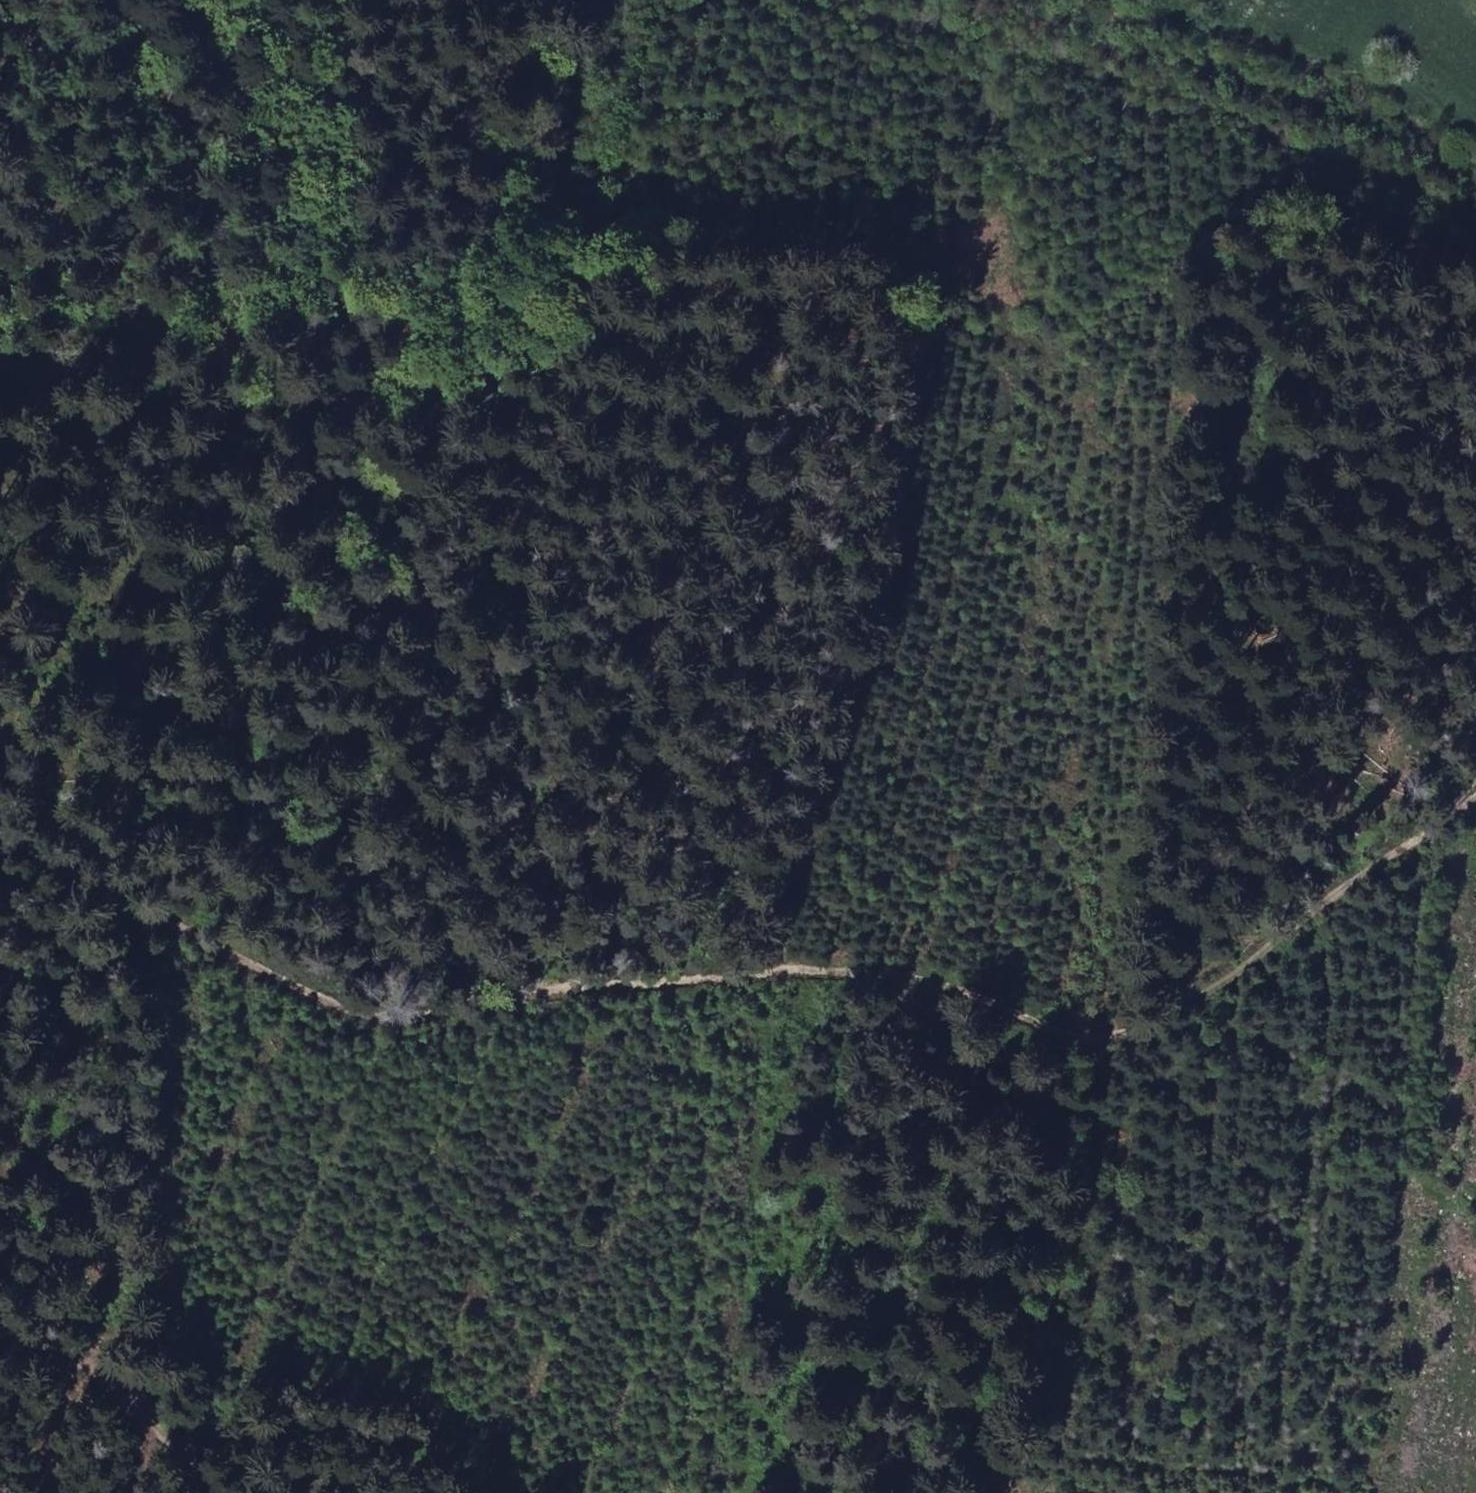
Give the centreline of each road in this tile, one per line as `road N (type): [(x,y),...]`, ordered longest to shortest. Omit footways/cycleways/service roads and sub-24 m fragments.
road 1 (track): [(0,833),(346,1008),(399,1019),(860,969),(913,978),(1048,1028),(1136,1039),(1311,927),(1475,799)]
road 2 (track): [(0,1316),(63,1352),(238,1492)]

